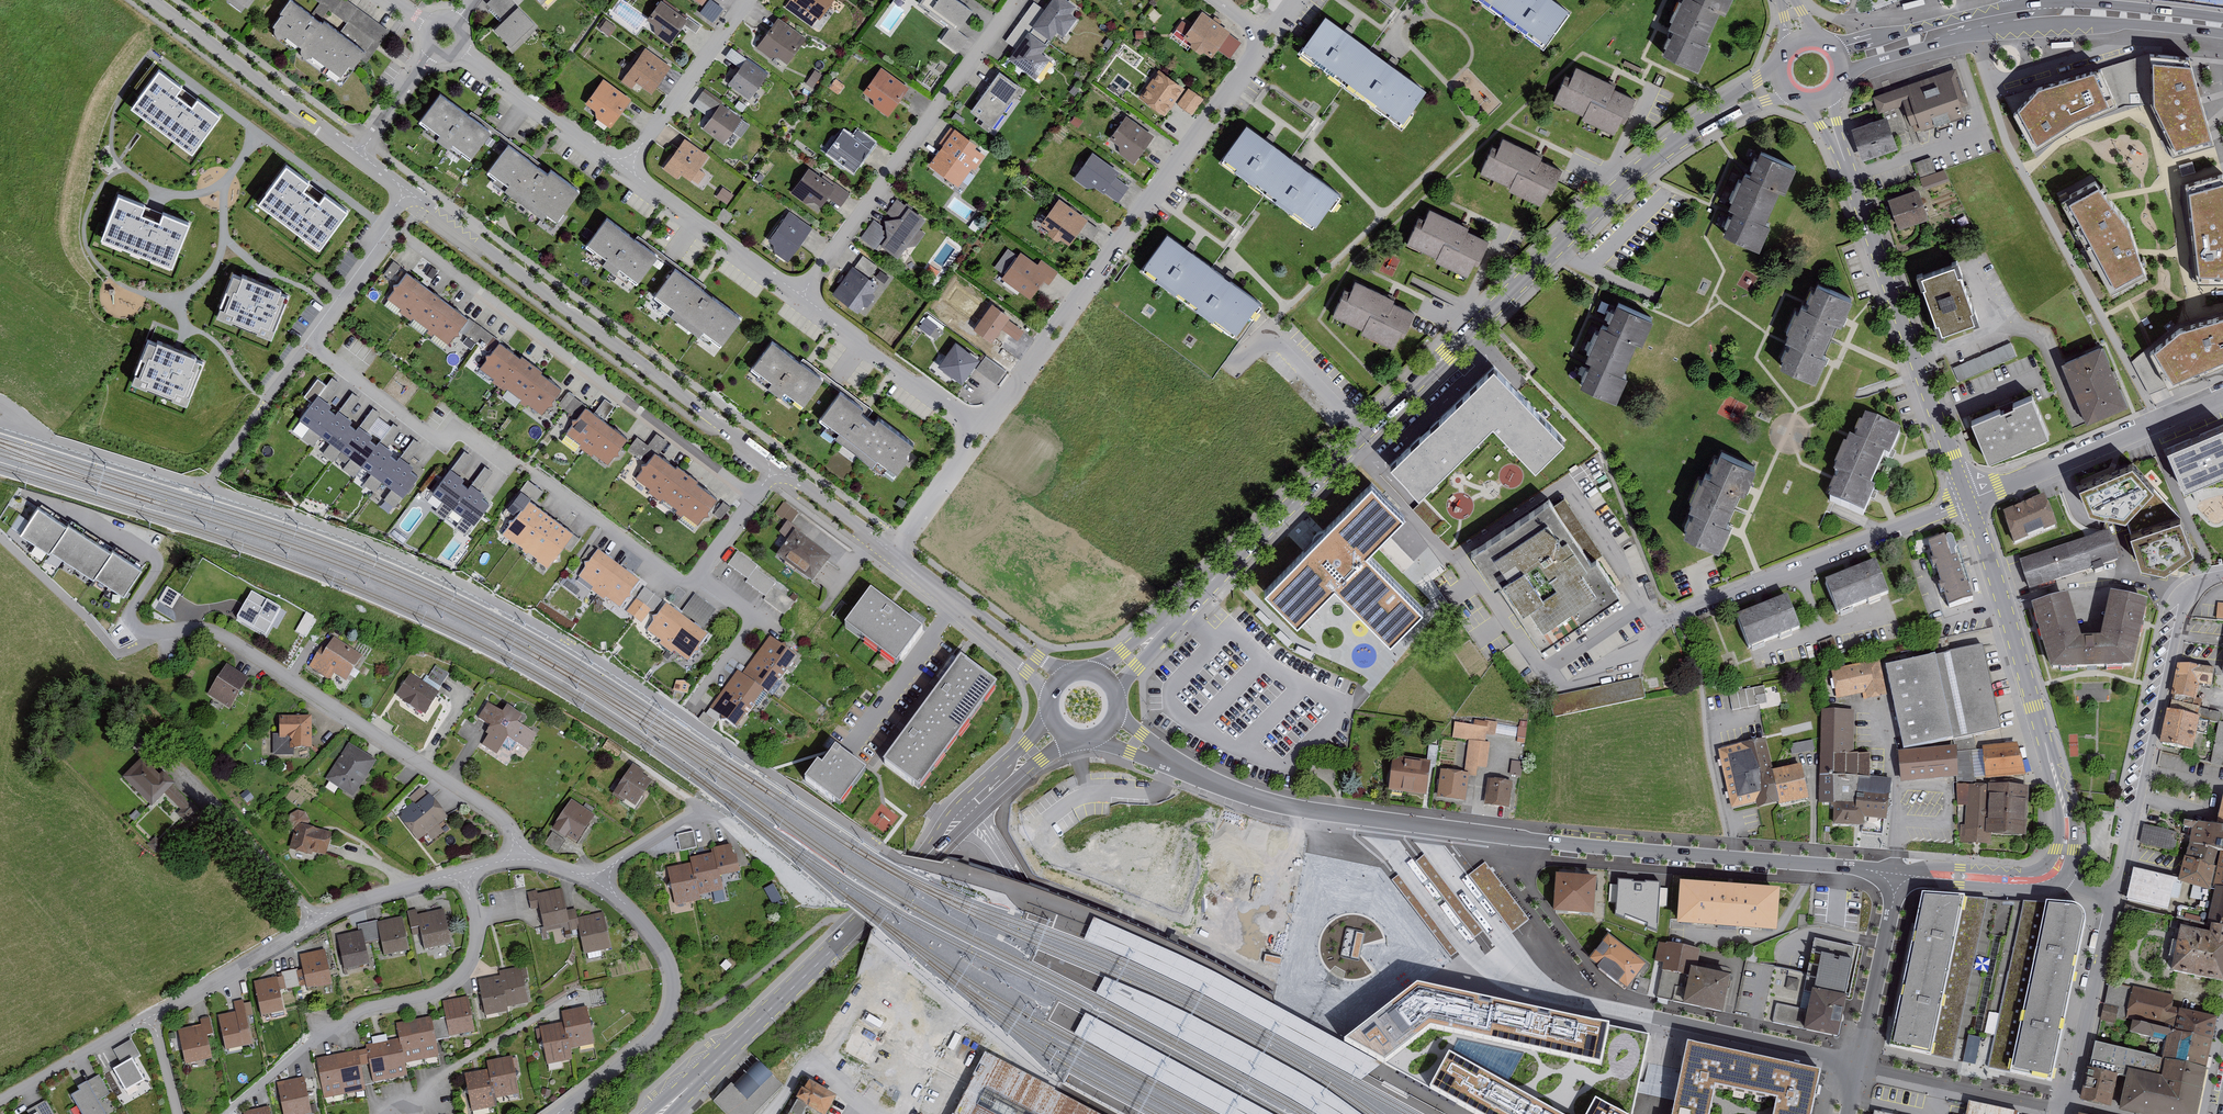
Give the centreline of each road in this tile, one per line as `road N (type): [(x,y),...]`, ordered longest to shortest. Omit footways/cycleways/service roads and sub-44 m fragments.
road 1 (tertiary): [(1165,625),(1481,318),(1636,173),(1702,124)]
road 2 (residential): [(1899,872),(1520,841),(1262,800),(1178,767)]
road 3 (residential): [(469,871),(314,922),(0,1103)]
road 4 (residential): [(984,430),(1268,39)]
road 5 (residential): [(409,191),(781,471)]
road 6 (residential): [(534,855),(501,815),(244,646),(203,627),(144,633)]
road 7 (residential): [(506,466),(454,429),(440,446),(307,341),(409,191)]
road 8 (tertiary): [(675,1099),(988,797)]
road 9 (residential): [(412,240),(758,497)]
road 10 (residential): [(2053,872),(2069,839),(2066,802),(1968,500)]
road 11 (residential): [(469,871),(475,947),(462,978),(361,1010),(310,1041),(226,1113)]
road 12 (residential): [(1968,500),(1838,151)]
road 13 (residential): [(1017,0),(802,297)]
road 14 (residential): [(2222,574),(2191,589),(2179,612),(2115,902)]
road 15 (residential): [(1654,625),(1968,500)]
road 16 (residential): [(556,1113),(668,1022),(672,962),(597,876)]
road 17 (residential): [(1968,500),(2222,391)]
road 18 (residential): [(153,0),(357,151)]
road 19 (residential): [(624,171),(441,37)]
road 20 (residential): [(984,430),(802,297)]
road 21 (residential): [(802,297),(624,171)]
road 22 (residential): [(1858,1061),(2068,1103)]
road 23 (residential): [(624,171),(748,0)]
road 24 (residential): [(2068,1103),(2115,902)]
road 25 (residential): [(700,573),(680,581),(536,476)]
road 26 (tertiary): [(2019,3),(1830,48)]
road 27 (residential): [(1668,1021),(1858,1061)]
road 28 (residential): [(1899,872),(1858,1061)]
road 29 (residential): [(416,1098),(573,994)]
road 30 (tertiary): [(1841,76),(2017,23)]
road 31 (tertiary): [(2222,18),(2043,2)]
road 32 (tertiary): [(2044,21),(2222,33)]
road 33 (residential): [(2053,872),(2029,880),(1899,872)]
road 34 (residential): [(891,553),(984,430)]
road 35 (residential): [(441,37),(357,151)]
road 36 (residential): [(781,471),(891,553)]

